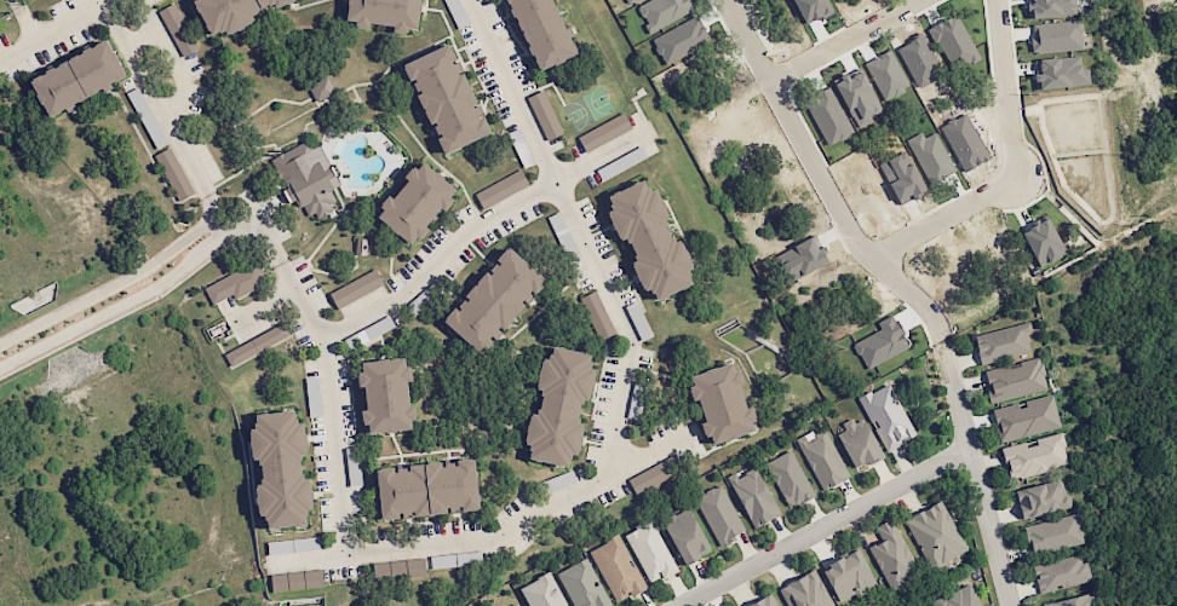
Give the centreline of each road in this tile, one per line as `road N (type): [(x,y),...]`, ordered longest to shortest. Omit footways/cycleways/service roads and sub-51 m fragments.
road 1 (residential): [(1009,605),(937,319),(914,288),(865,249)]
road 2 (residential): [(683,605),(971,448)]
road 3 (residential): [(998,0),(1018,178)]

